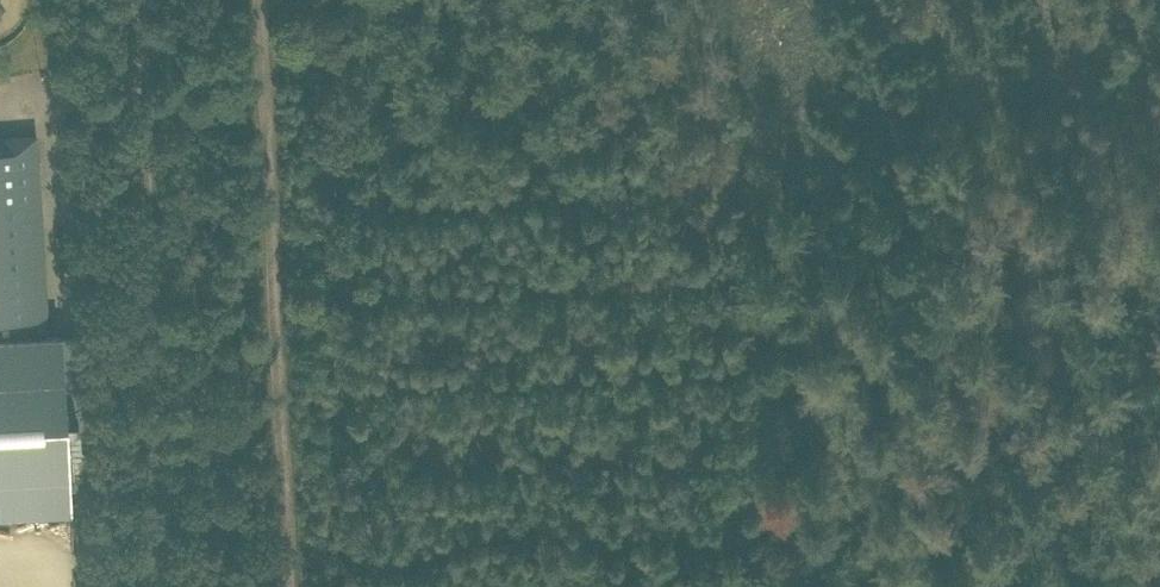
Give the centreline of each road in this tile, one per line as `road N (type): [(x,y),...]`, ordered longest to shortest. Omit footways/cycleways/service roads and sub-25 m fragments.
road 1 (track): [(261,0),(294,586)]
road 2 (track): [(139,0),(170,586)]

